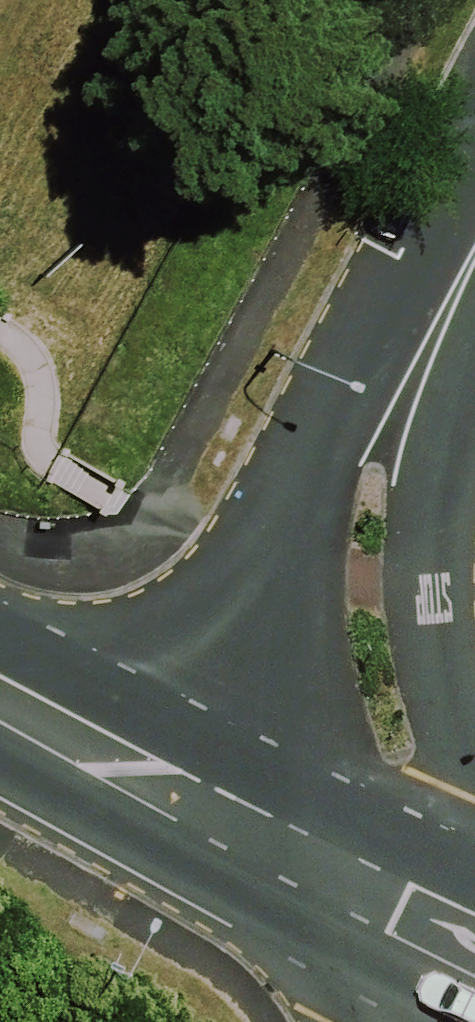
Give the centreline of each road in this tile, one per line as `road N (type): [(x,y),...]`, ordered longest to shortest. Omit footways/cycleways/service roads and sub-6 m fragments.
road 1 (secondary): [(150,777),(328,415),(437,343)]
road 2 (secondary): [(437,343),(461,459),(427,580),(474,790)]
road 3 (secondary): [(400,921),(150,777)]
road 4 (secondary): [(150,777),(0,695)]

